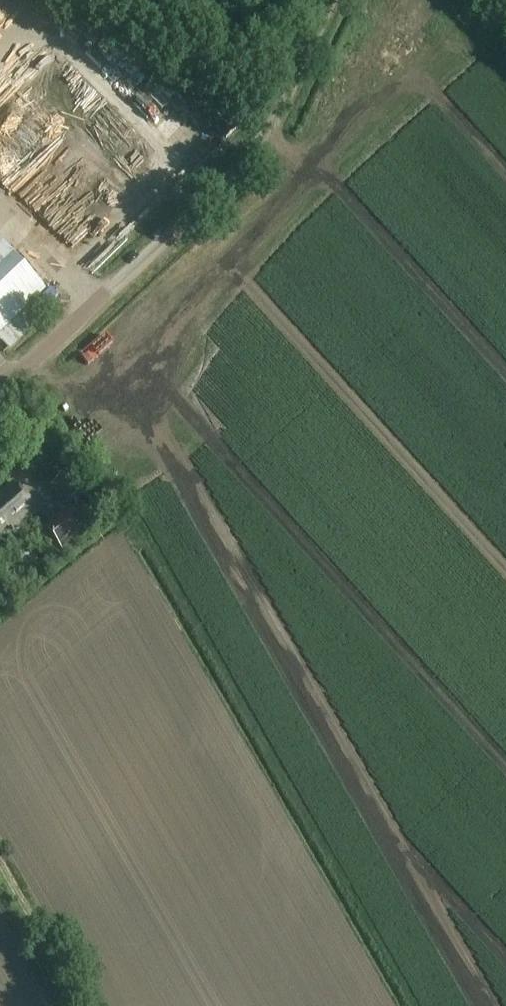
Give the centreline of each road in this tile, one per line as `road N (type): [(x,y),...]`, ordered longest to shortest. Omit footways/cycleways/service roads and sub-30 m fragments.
road 1 (unclassified): [(0,392),(243,165),(273,122),(329,0)]
road 2 (track): [(0,873),(78,1005)]

